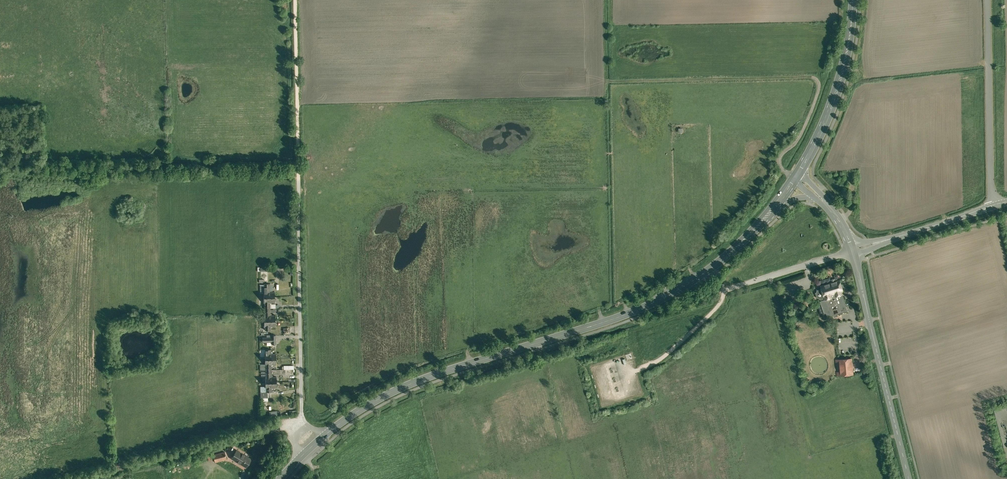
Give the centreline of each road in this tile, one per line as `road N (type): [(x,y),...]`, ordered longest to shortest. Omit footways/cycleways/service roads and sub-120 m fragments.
road 1 (primary): [(310,442),(377,396),(424,375),(665,297),(719,262),(774,206)]
road 2 (unclassified): [(295,426),(293,0)]
road 3 (tertiary): [(853,252),(909,478)]
road 4 (primary): [(795,178),(836,88),(852,0)]
road 5 (secondary): [(1006,204),(853,252)]
road 6 (unclassified): [(853,252),(727,290)]

